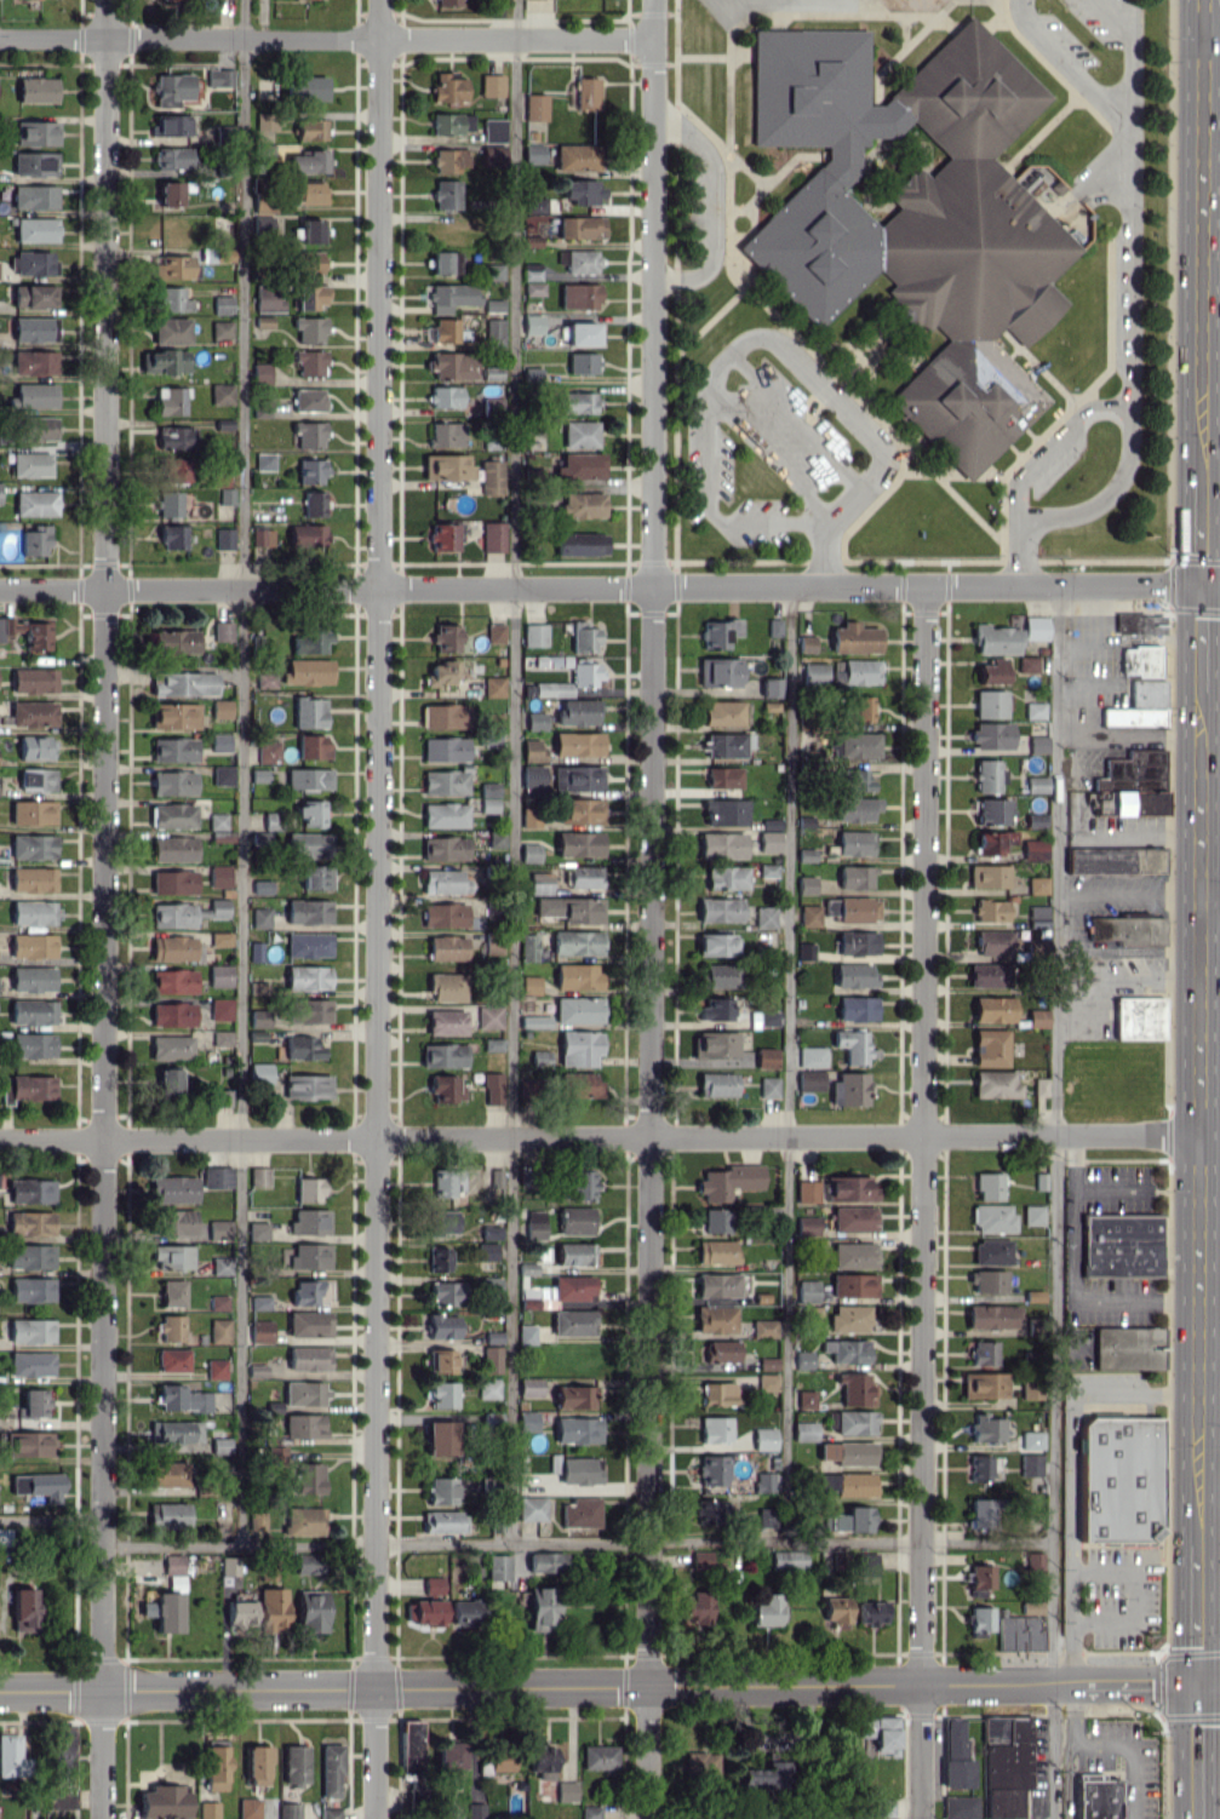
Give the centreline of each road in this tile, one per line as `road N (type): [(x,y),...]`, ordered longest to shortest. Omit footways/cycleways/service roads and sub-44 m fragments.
road 1 (residential): [(107,0),(101,1818)]
road 2 (residential): [(653,0),(647,1818)]
road 3 (residential): [(379,0),(374,1818)]
road 4 (residential): [(926,585),(921,1818)]
road 5 (tertiary): [(0,1690),(1219,1681)]
road 6 (residential): [(0,589),(1199,583)]
road 7 (residential): [(0,1140),(1197,1135)]
road 8 (residential): [(0,38),(653,40)]
road 9 (primary): [(1197,1423),(1198,782)]
road 10 (primary): [(1201,345),(1202,0)]
road 11 (primary): [(1196,1681),(1196,1531)]
road 12 (primary): [(1196,1818),(1196,1681)]
road 13 (primary): [(1199,583),(1199,461)]

